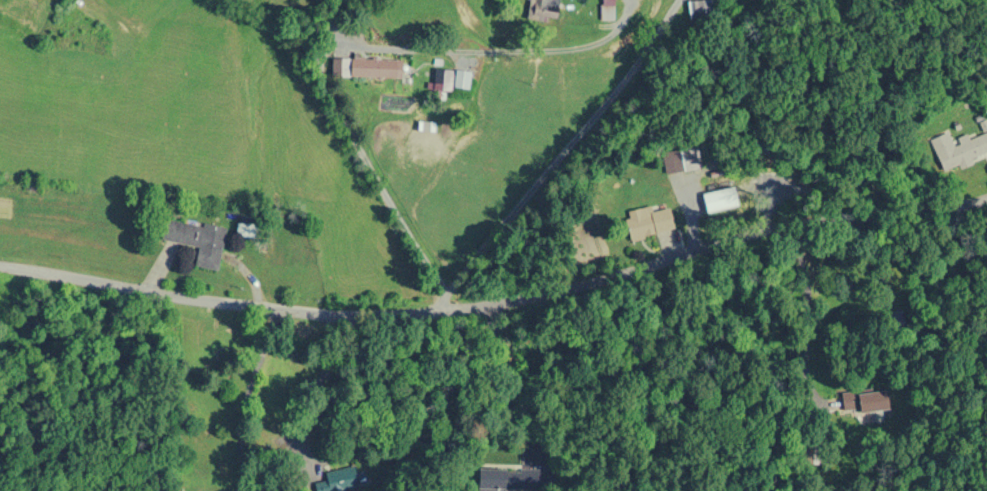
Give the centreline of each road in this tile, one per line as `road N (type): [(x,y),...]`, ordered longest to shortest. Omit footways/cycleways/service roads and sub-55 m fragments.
road 1 (residential): [(986,197),(839,218),(457,310),(291,312),(103,282)]
road 2 (residential): [(457,310),(413,266),(384,221),(322,103),(322,79),(355,54),(413,50),(487,62),(583,40)]

